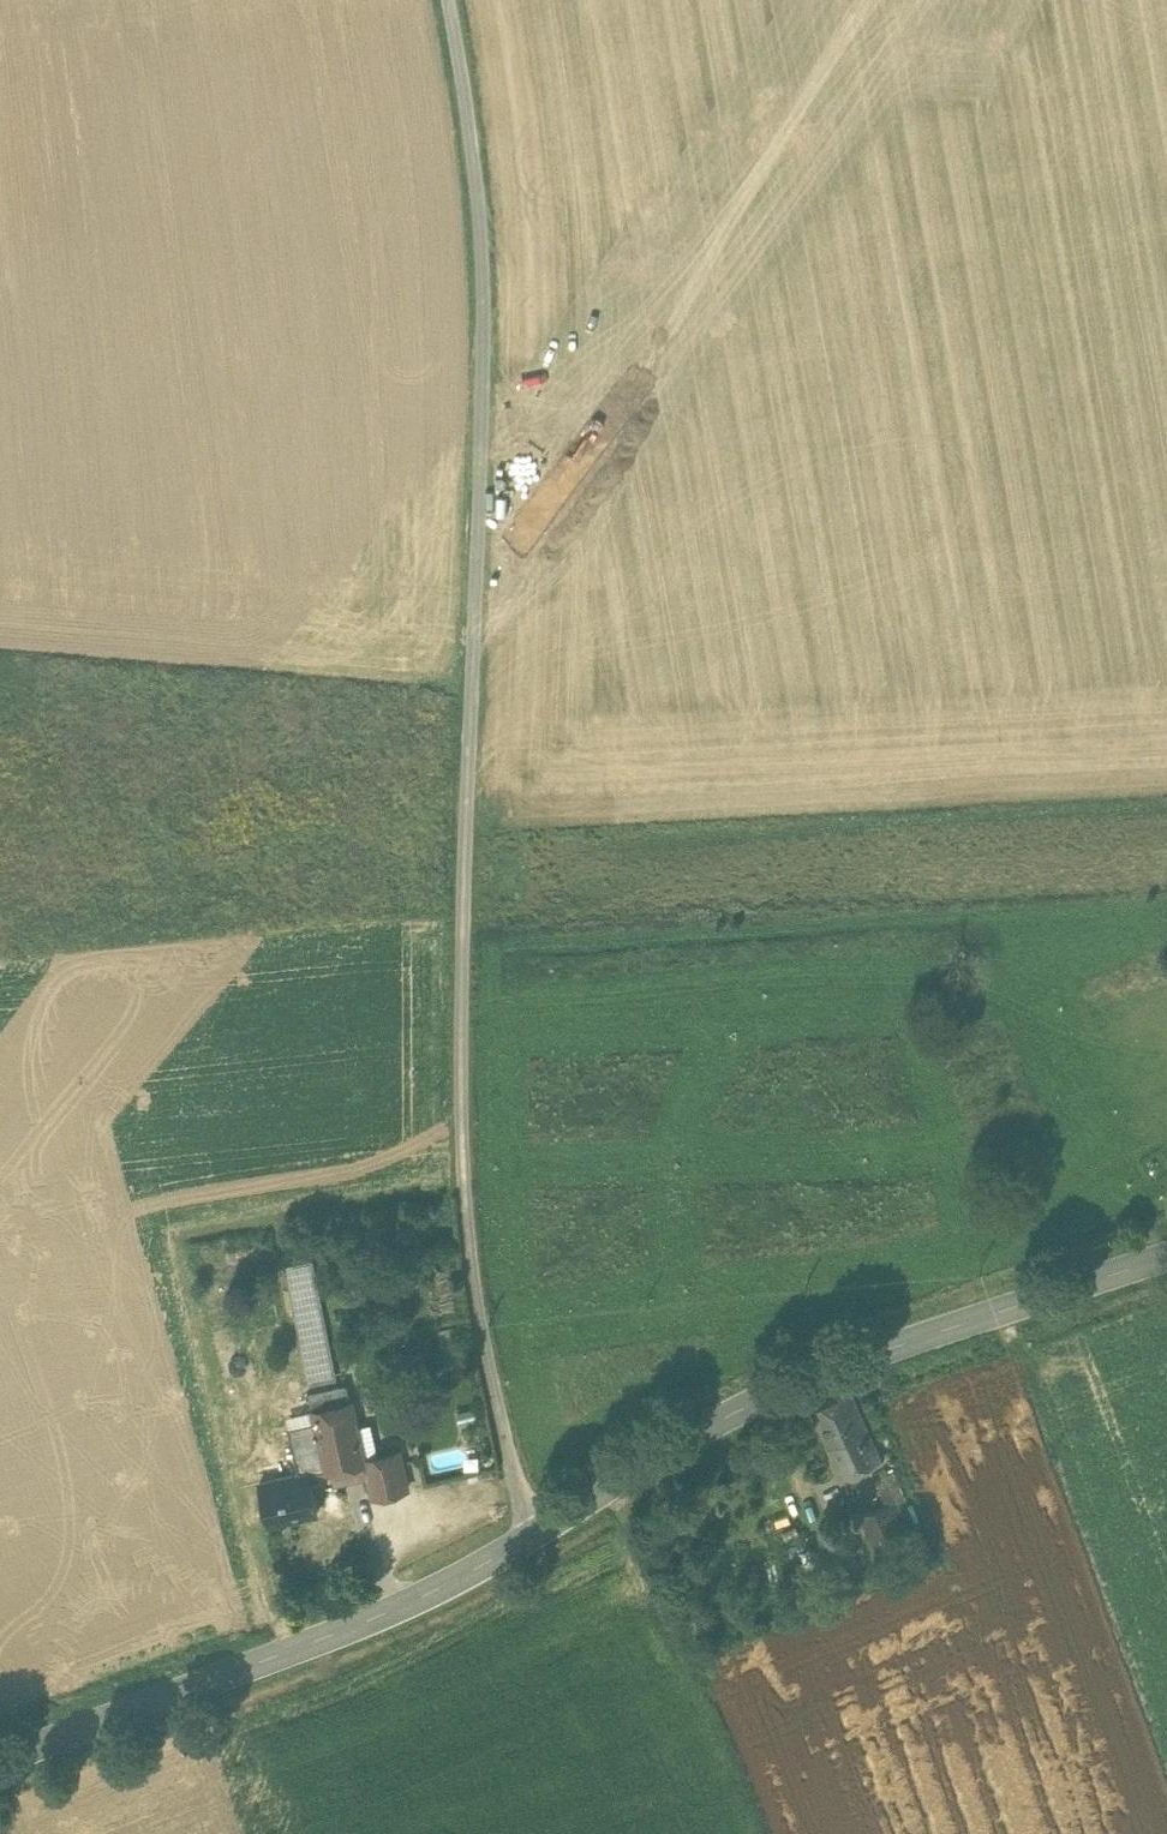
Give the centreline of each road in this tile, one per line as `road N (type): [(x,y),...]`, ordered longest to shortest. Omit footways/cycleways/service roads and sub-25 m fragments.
road 1 (unclassified): [(451,0),(481,208),(487,334),(463,1187),(511,1476),(533,1536)]
road 2 (secondary): [(1166,1255),(887,1348),(734,1412),(533,1536)]
road 3 (secondary): [(533,1536),(371,1623),(0,1762)]

